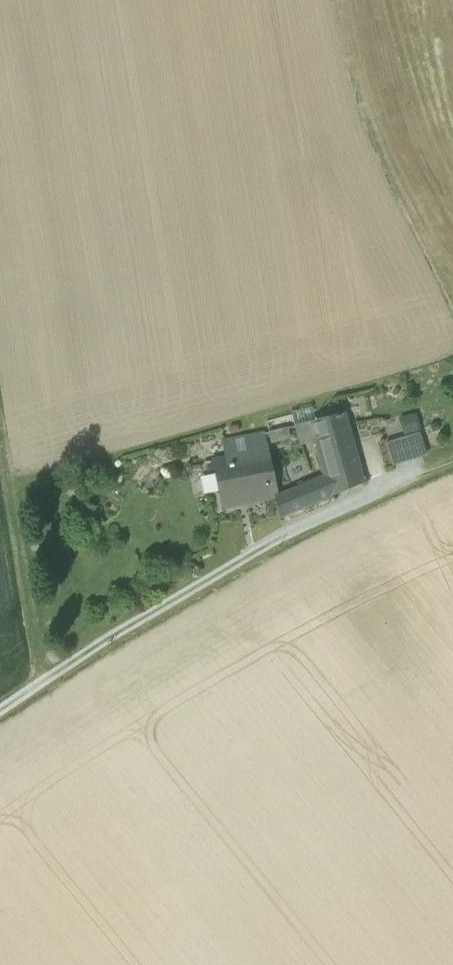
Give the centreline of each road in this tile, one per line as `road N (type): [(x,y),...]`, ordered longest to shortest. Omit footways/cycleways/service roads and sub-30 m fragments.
road 1 (unclassified): [(410,469),(44,677),(0,711)]
road 2 (track): [(44,677),(0,435)]

